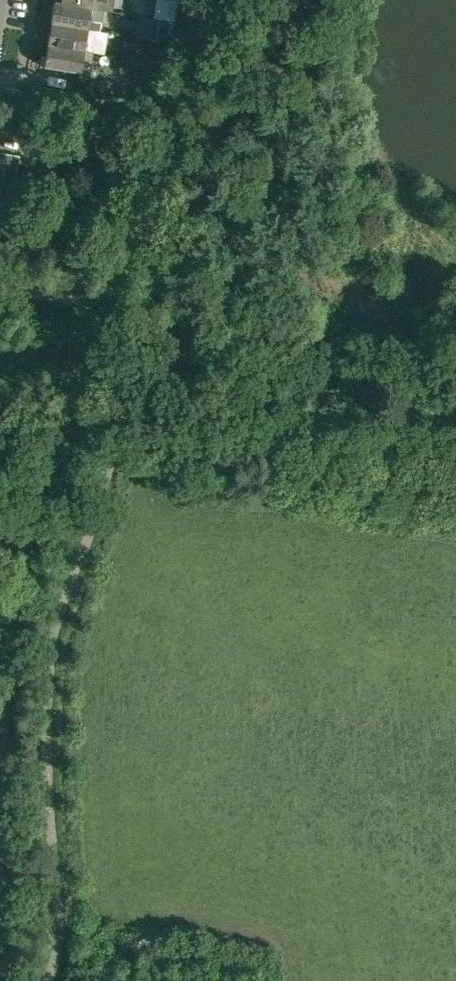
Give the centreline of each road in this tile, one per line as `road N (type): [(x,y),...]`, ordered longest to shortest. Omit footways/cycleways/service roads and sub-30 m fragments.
road 1 (tertiary): [(0,629),(33,483),(218,0)]
road 2 (track): [(121,429),(455,474)]

